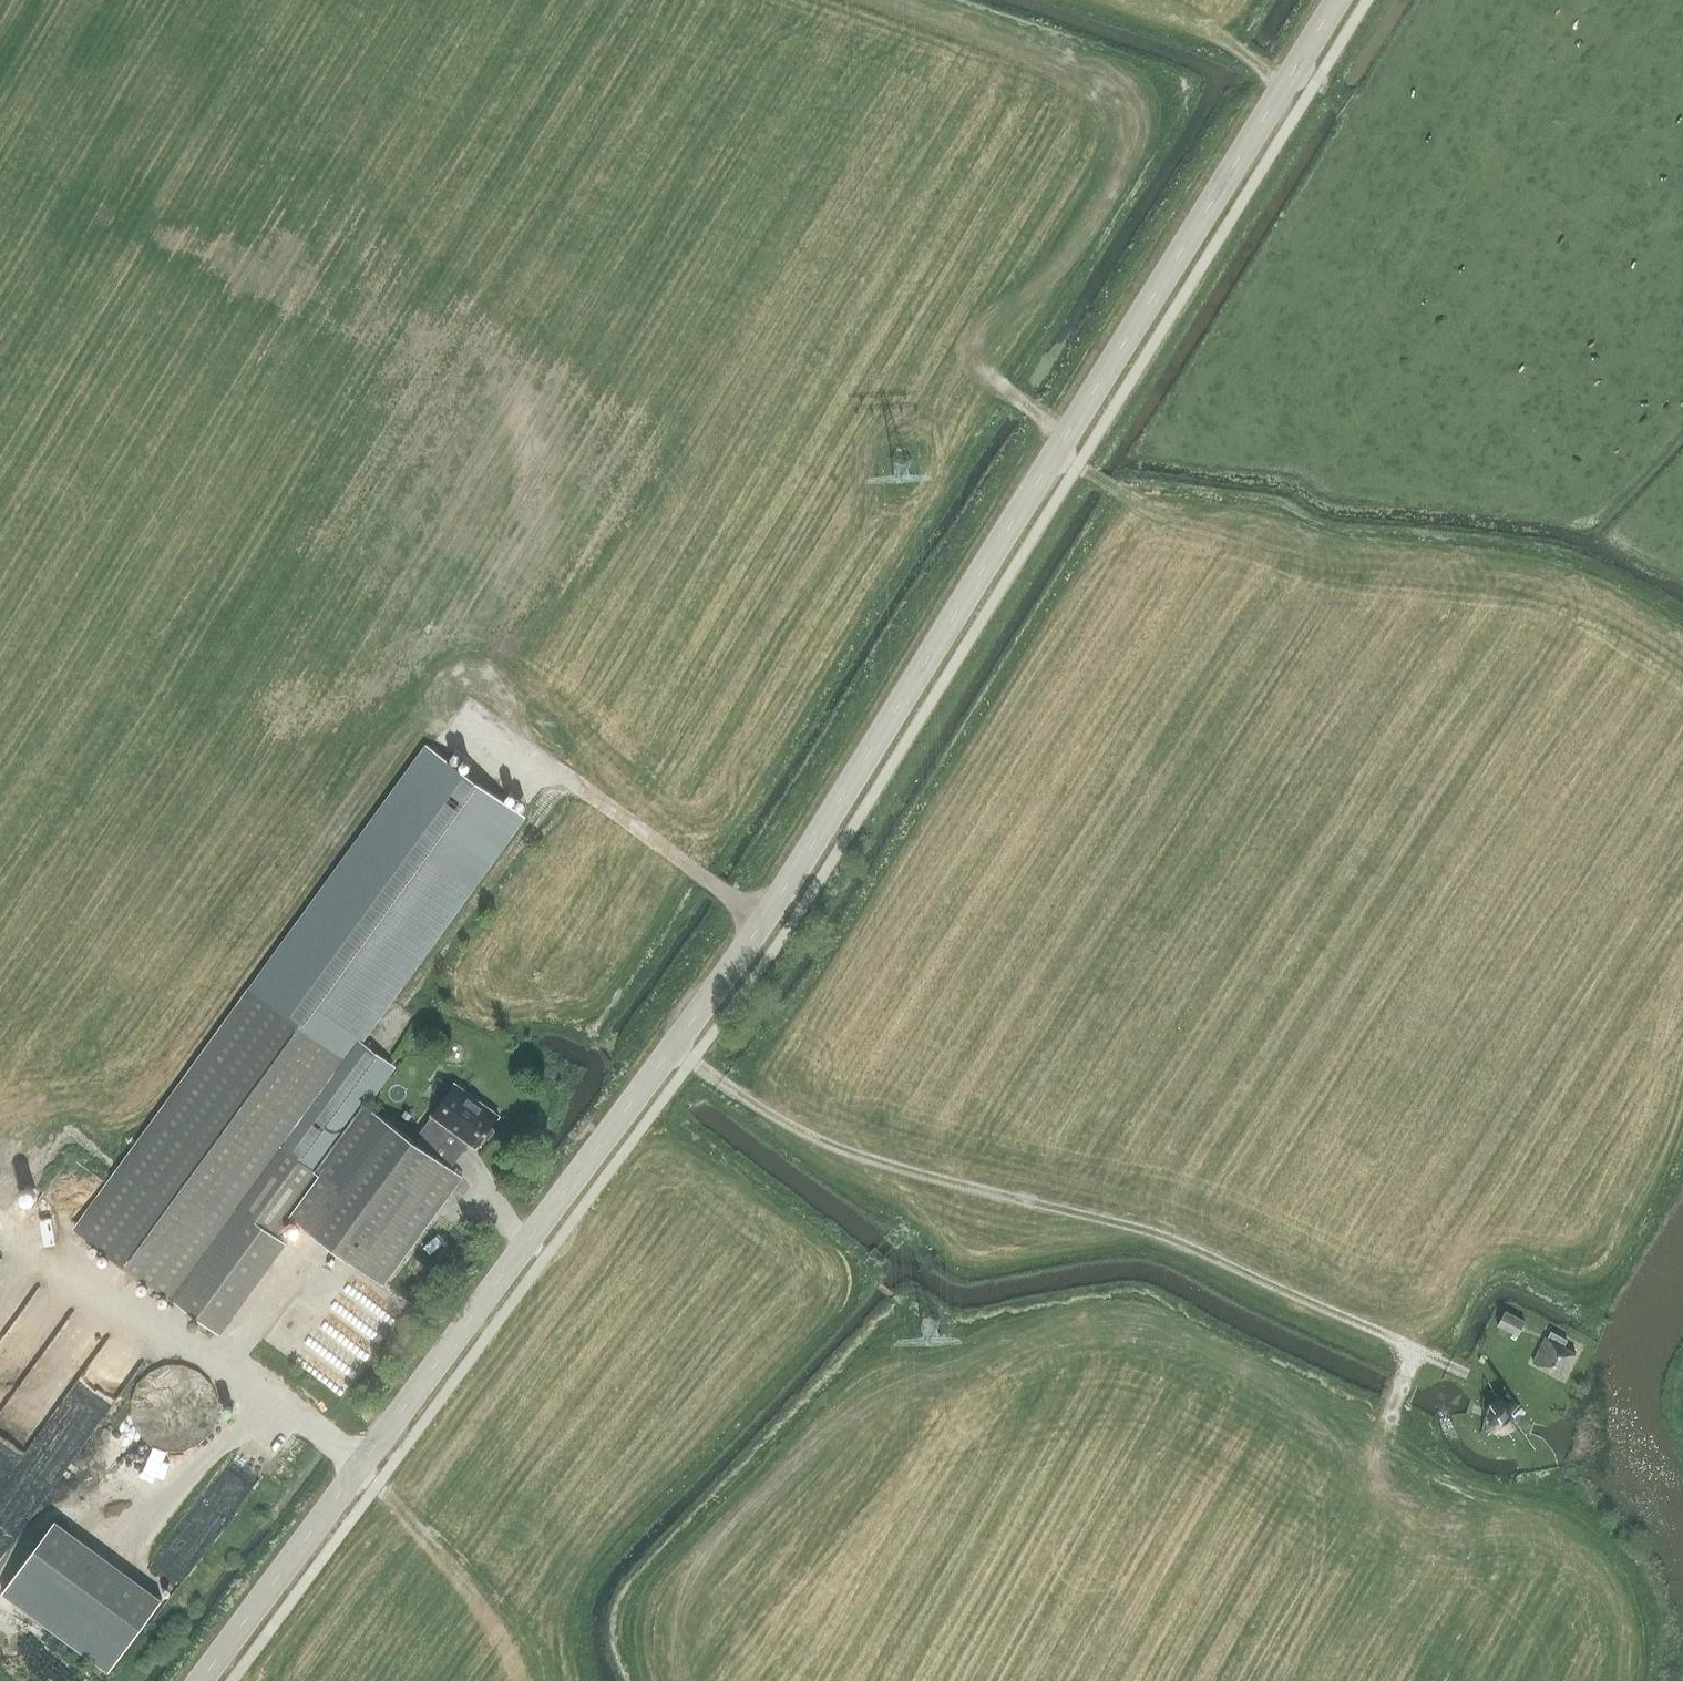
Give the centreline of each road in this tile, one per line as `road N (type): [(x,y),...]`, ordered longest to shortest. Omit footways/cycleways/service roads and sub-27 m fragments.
road 1 (secondary): [(1337,0),(764,920),(200,1680)]

